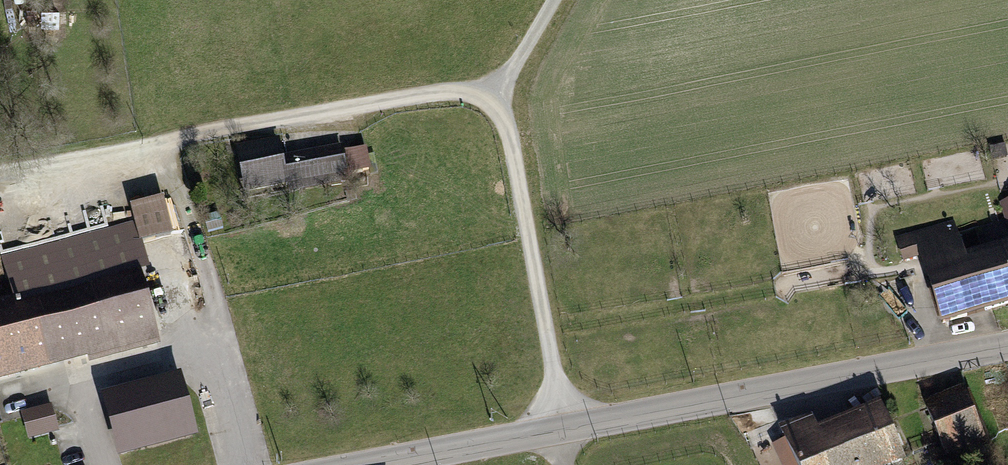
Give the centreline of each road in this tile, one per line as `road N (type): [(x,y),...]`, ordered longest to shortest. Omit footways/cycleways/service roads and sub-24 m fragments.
road 1 (tertiary): [(380,464),(1007,349)]
road 2 (track): [(565,464),(554,368),(497,92),(552,0)]
road 3 (track): [(999,187),(867,214),(879,274),(912,270),(943,361)]
road 4 (track): [(361,108),(497,92)]

